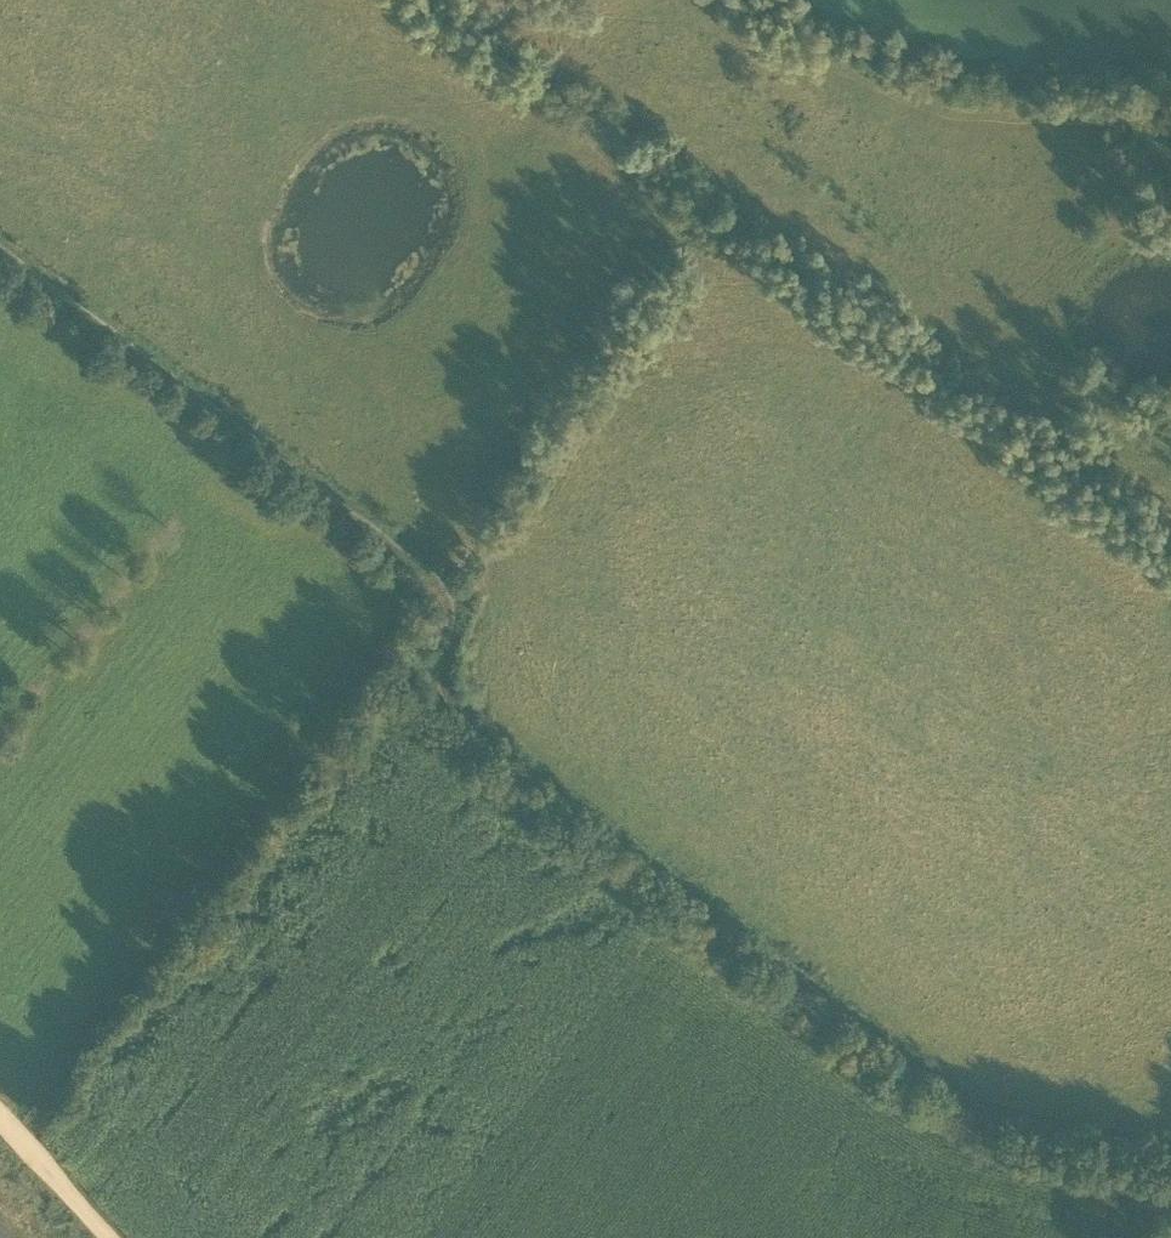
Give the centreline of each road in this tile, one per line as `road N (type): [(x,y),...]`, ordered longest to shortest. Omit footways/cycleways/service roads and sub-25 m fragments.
road 1 (track): [(108,1237),(0,1115)]

